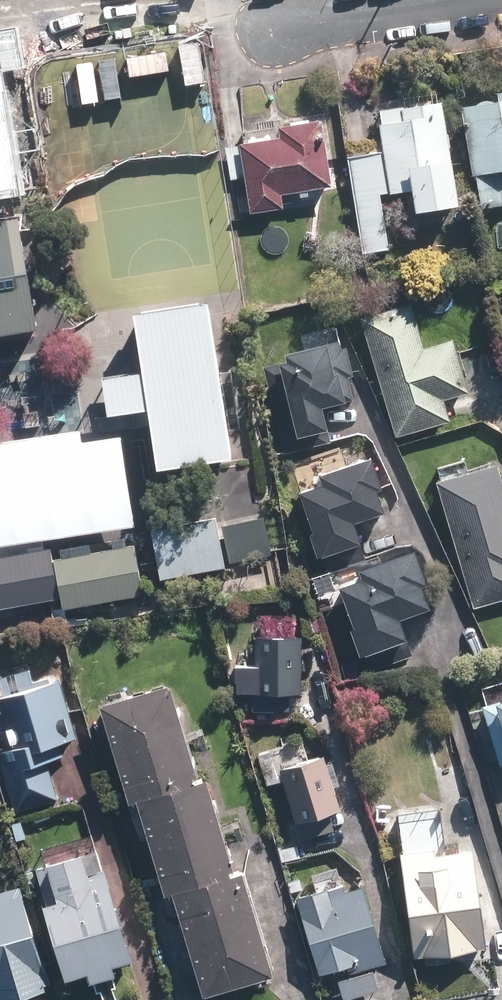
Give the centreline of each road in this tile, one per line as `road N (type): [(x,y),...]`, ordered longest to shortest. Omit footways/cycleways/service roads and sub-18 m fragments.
road 1 (residential): [(469,0),(282,29)]

